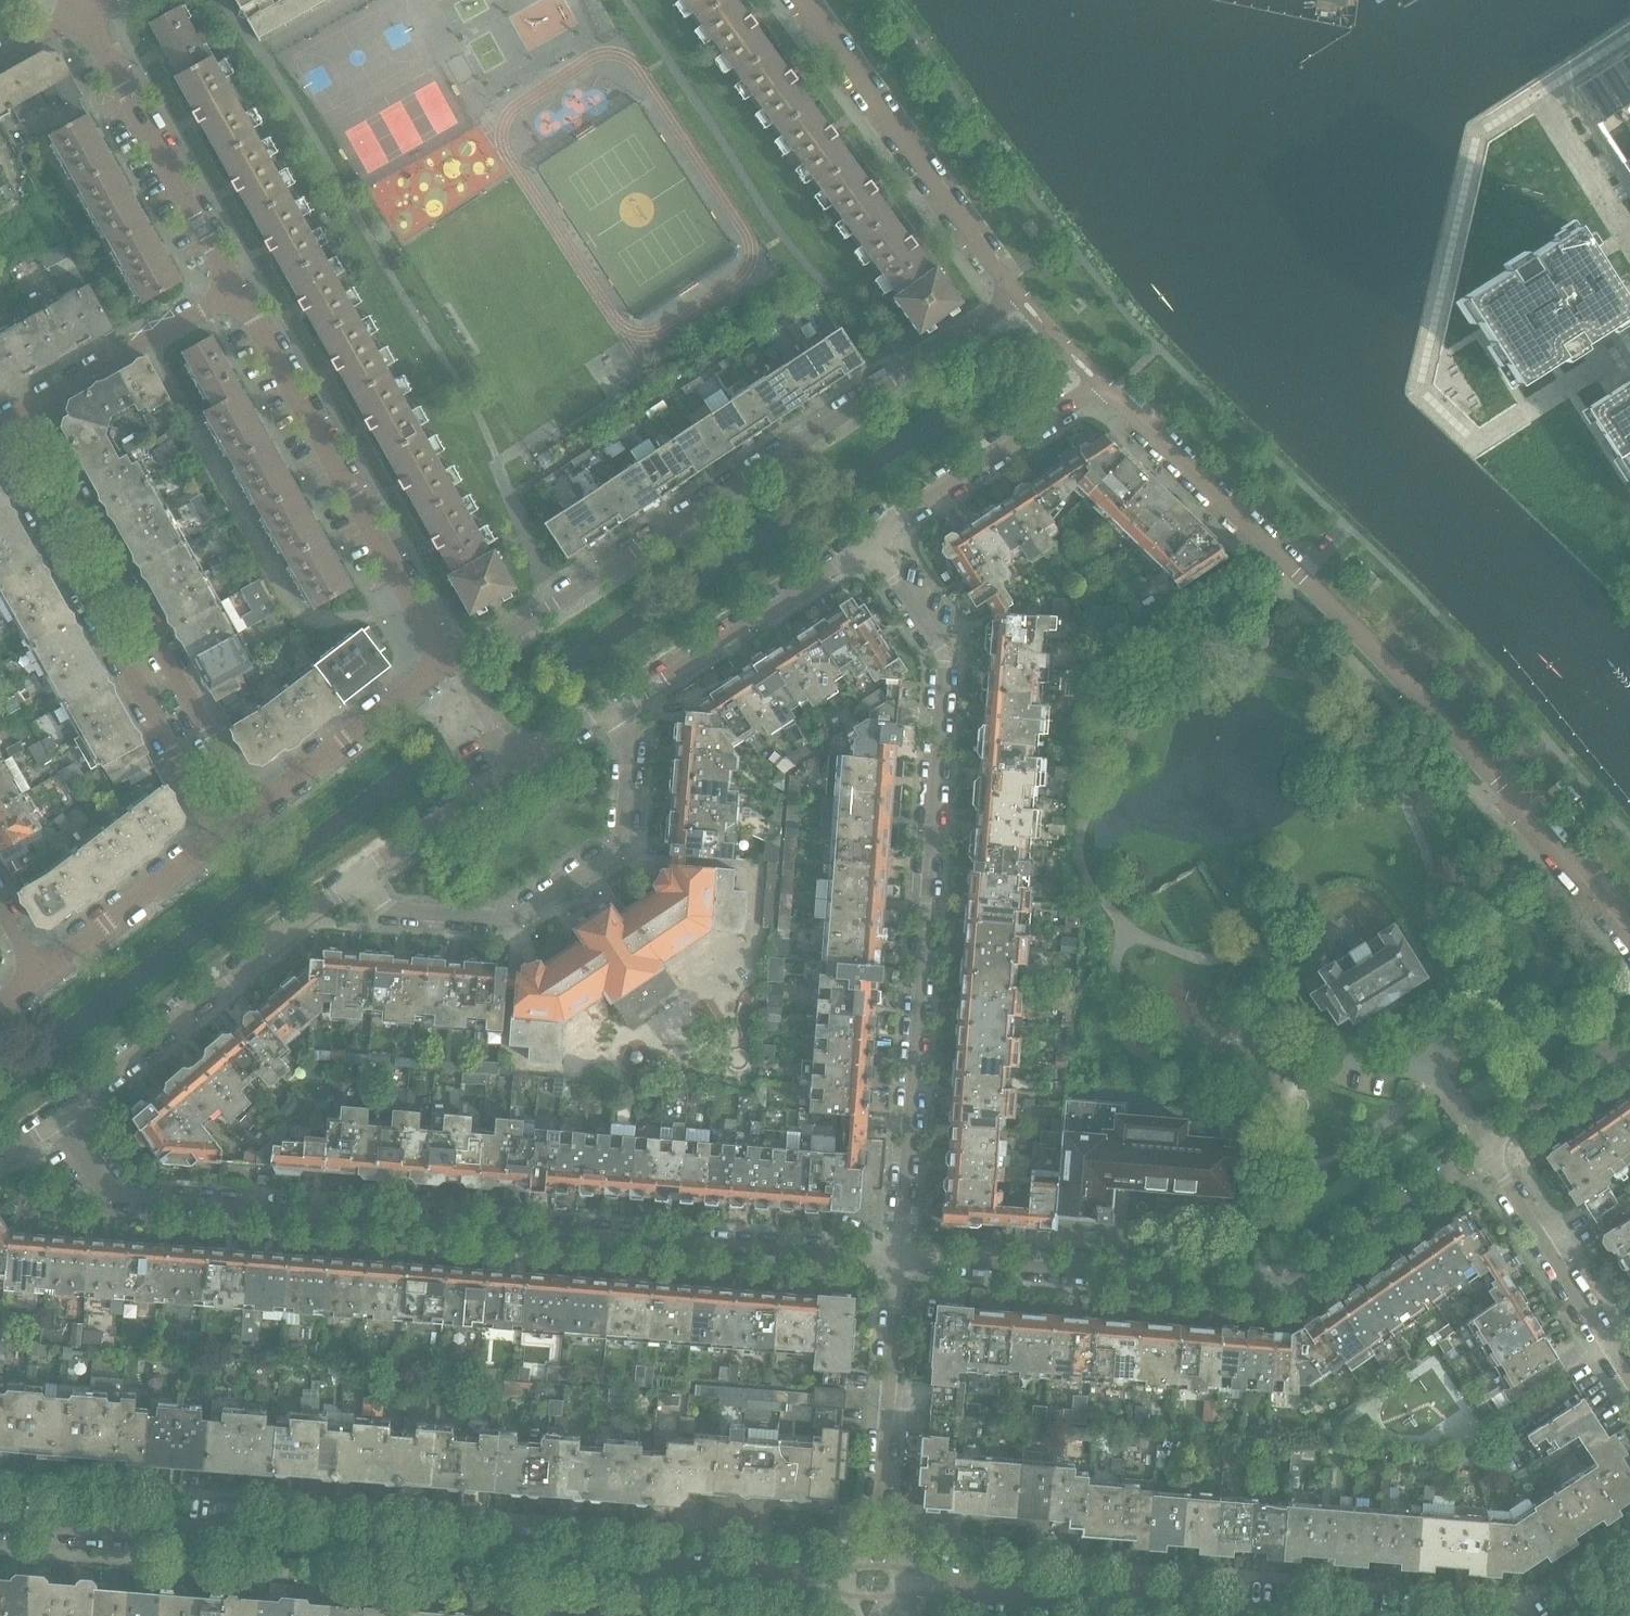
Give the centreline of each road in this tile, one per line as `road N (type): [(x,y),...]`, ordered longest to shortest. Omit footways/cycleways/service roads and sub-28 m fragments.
road 1 (residential): [(802,0),(1019,298),(491,646),(449,665)]
road 2 (residential): [(870,542),(1098,383),(1384,660),(1629,937)]
road 3 (residential): [(898,1258),(125,1197),(104,1183),(60,1117)]
road 4 (residential): [(0,1518),(497,1548),(545,1559),(824,1581)]
road 5 (residential): [(898,1258),(944,655),(870,542)]
road 6 (residential): [(898,1258),(1270,1286),(1291,1281),(1482,1146)]
road 7 (residential): [(251,810),(27,408)]
road 8 (residential): [(0,442),(221,834)]
road 9 (residential): [(618,708),(629,747),(619,844),(520,915),(390,911),(358,872)]
road 10 (residential): [(449,665),(236,290)]
road 11 (residential): [(358,872),(60,1117)]
road 12 (residential): [(236,290),(80,10)]
road 13 (residential): [(925,1585),(1201,1604),(1240,1615)]
road 14 (residential): [(618,708),(358,872)]
road 15 (residential): [(870,542),(618,708)]
road 16 (residential): [(1629,1380),(1482,1146)]
road 17 (residential): [(877,1521),(898,1258)]
road 18 (residential): [(449,665),(251,810)]
road 19 (residential): [(236,290),(27,408)]
road 20 (residential): [(221,834),(37,976)]
road 21 (residential): [(1482,1146),(1629,1041)]

